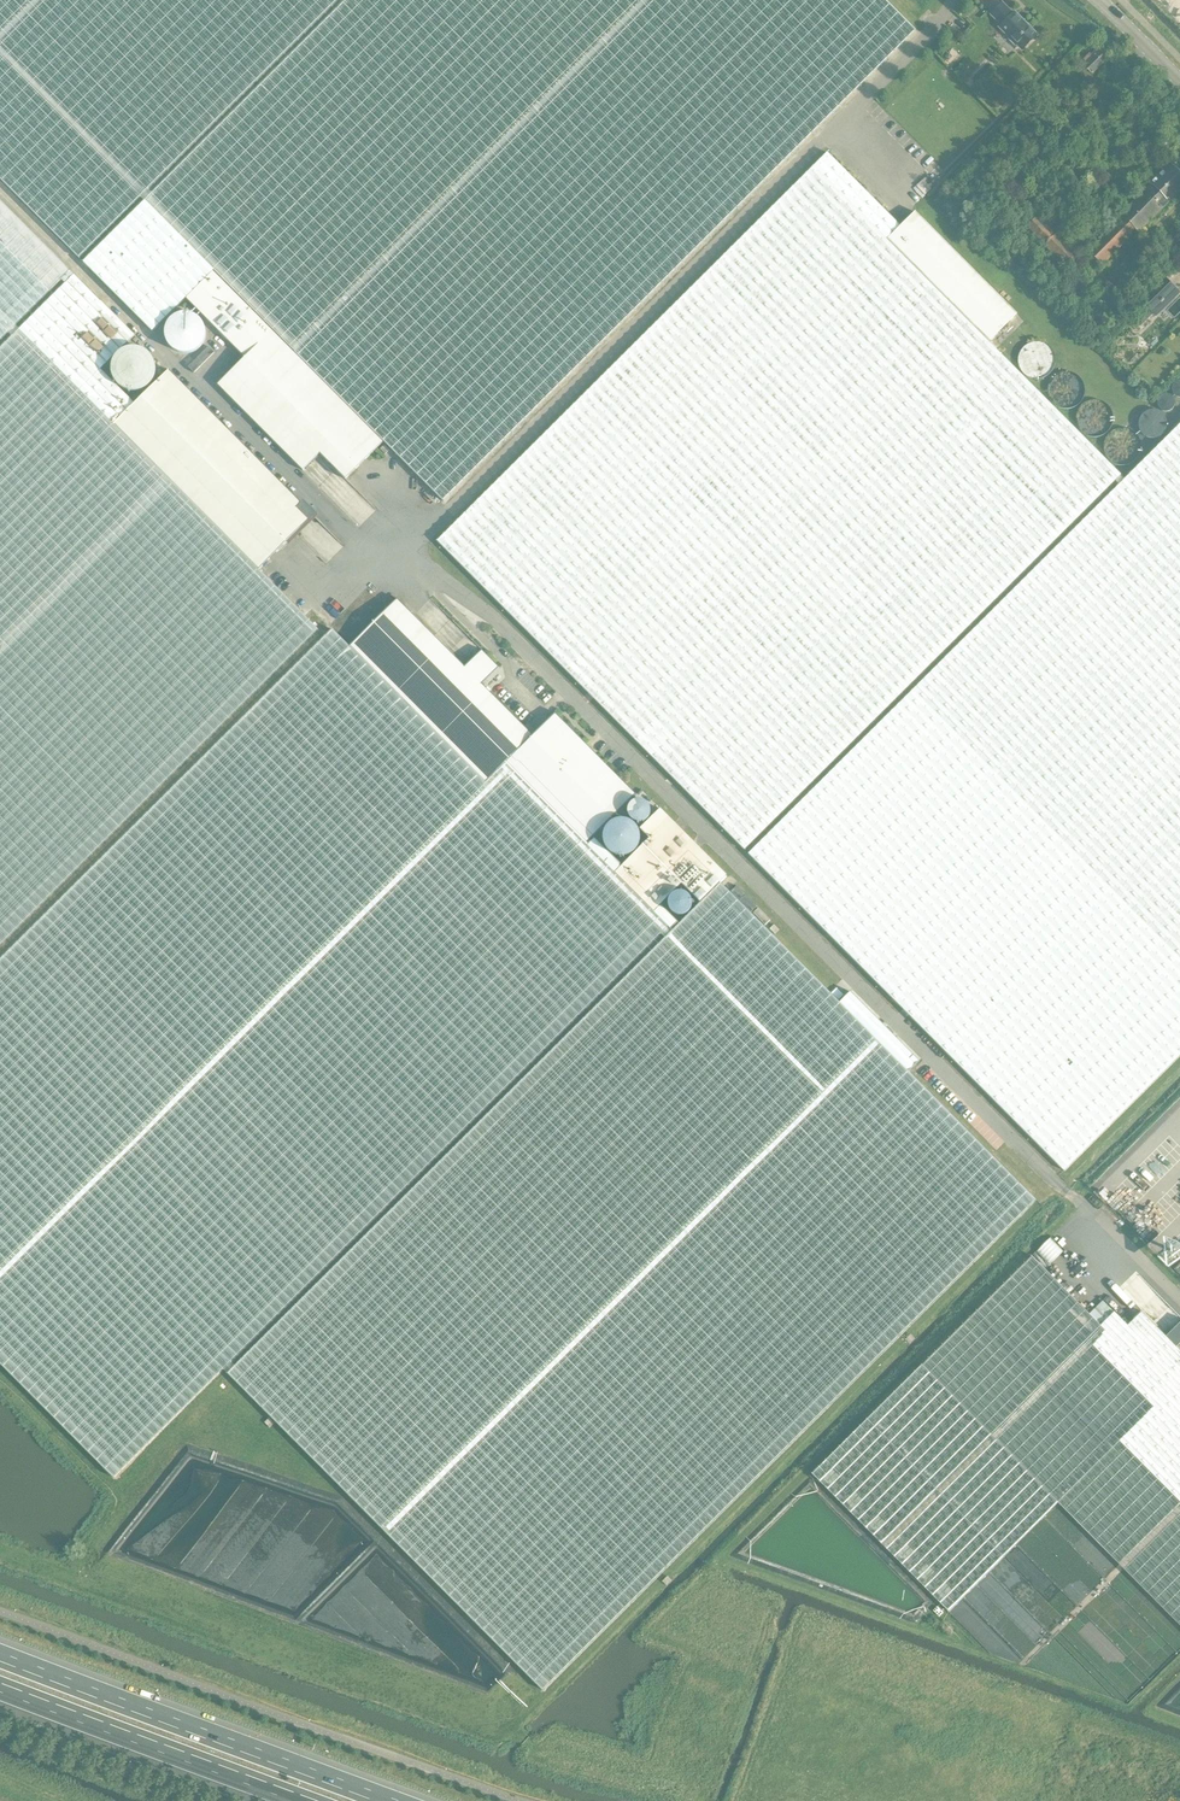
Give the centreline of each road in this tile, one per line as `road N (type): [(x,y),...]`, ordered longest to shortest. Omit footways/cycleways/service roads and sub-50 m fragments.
road 1 (motorway): [(400,1800),(0,1652)]
road 2 (motorway): [(0,1692),(294,1800)]

